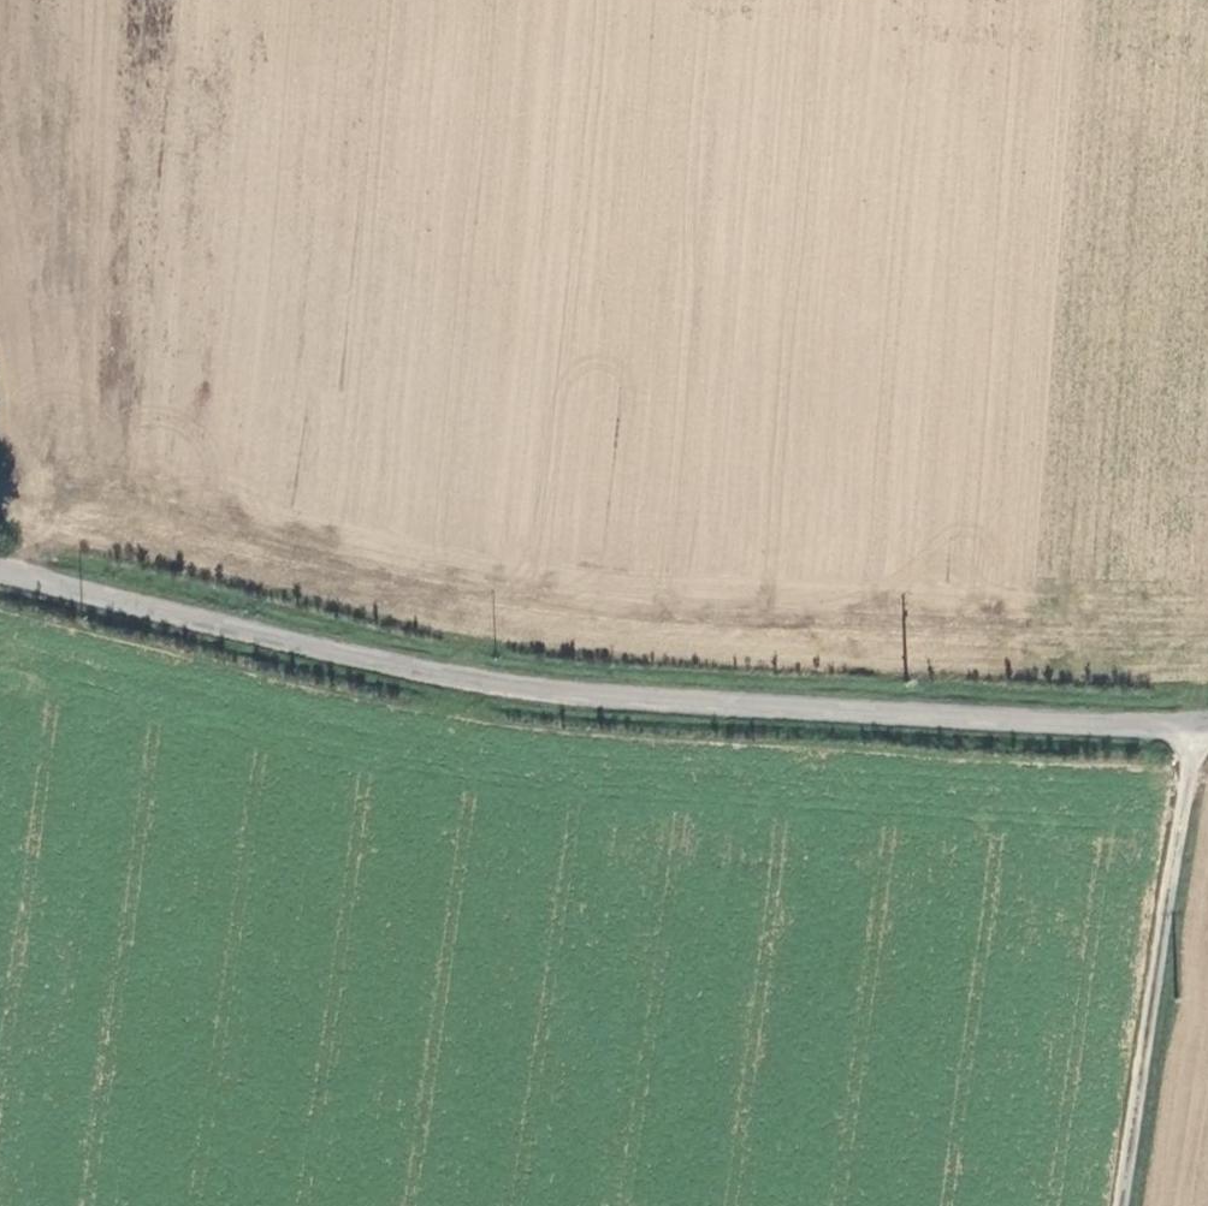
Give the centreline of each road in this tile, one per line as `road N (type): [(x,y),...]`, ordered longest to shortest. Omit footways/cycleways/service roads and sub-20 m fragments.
road 1 (tertiary): [(1207,725),(624,695),(434,670),(0,567)]

